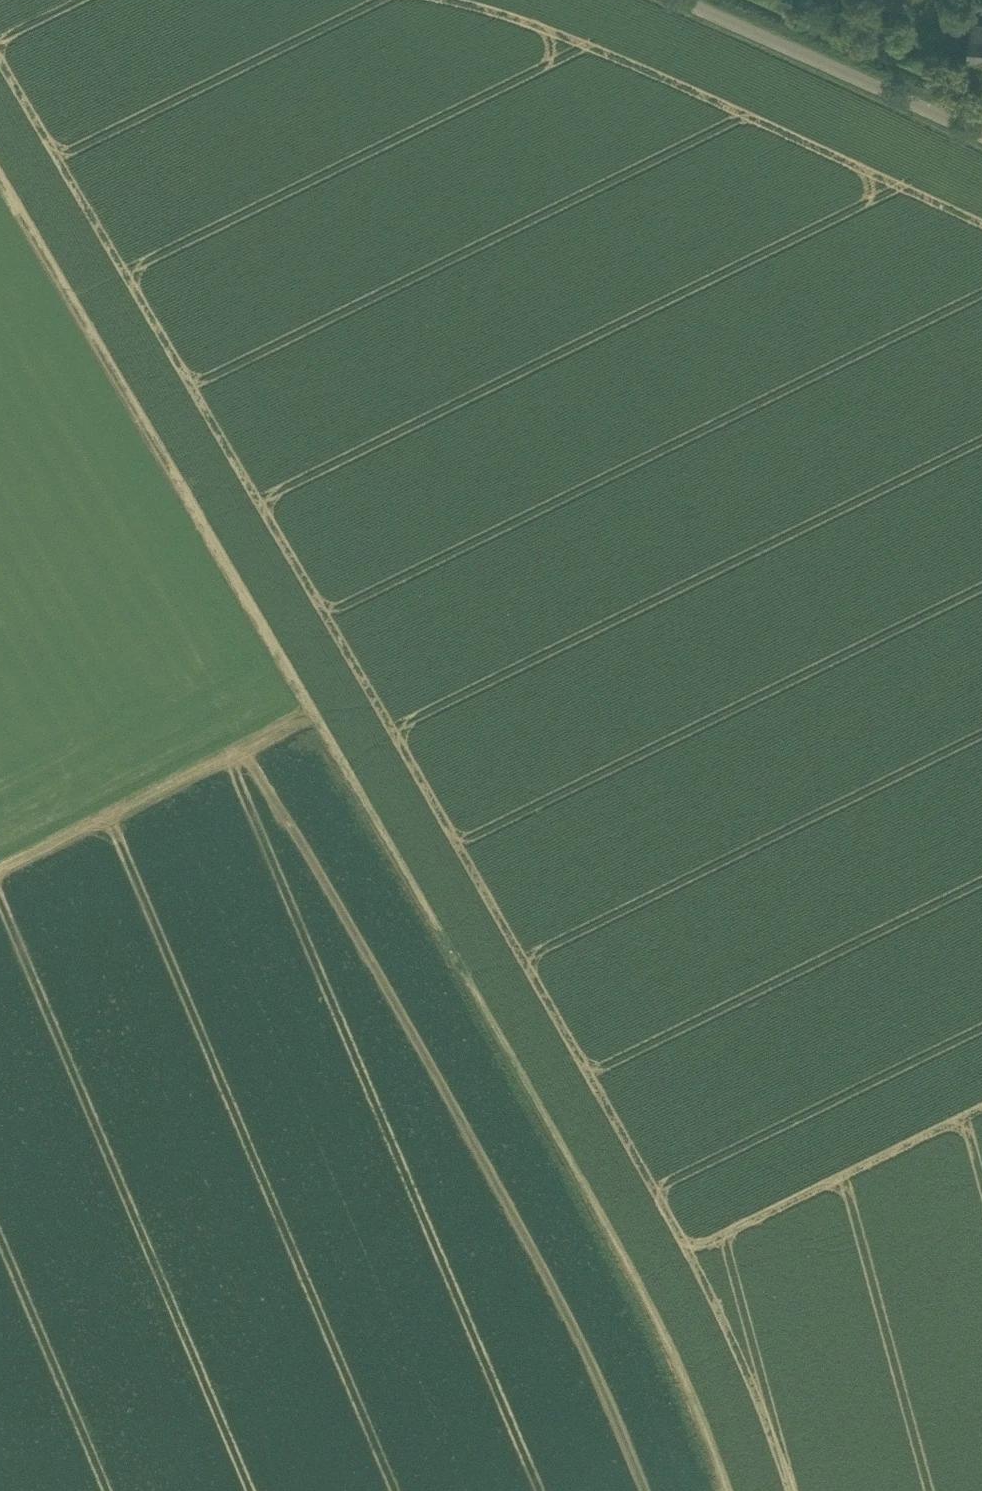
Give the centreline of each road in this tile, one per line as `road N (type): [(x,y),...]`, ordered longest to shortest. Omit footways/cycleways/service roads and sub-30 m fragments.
road 1 (unclassified): [(981,136),(681,0)]

